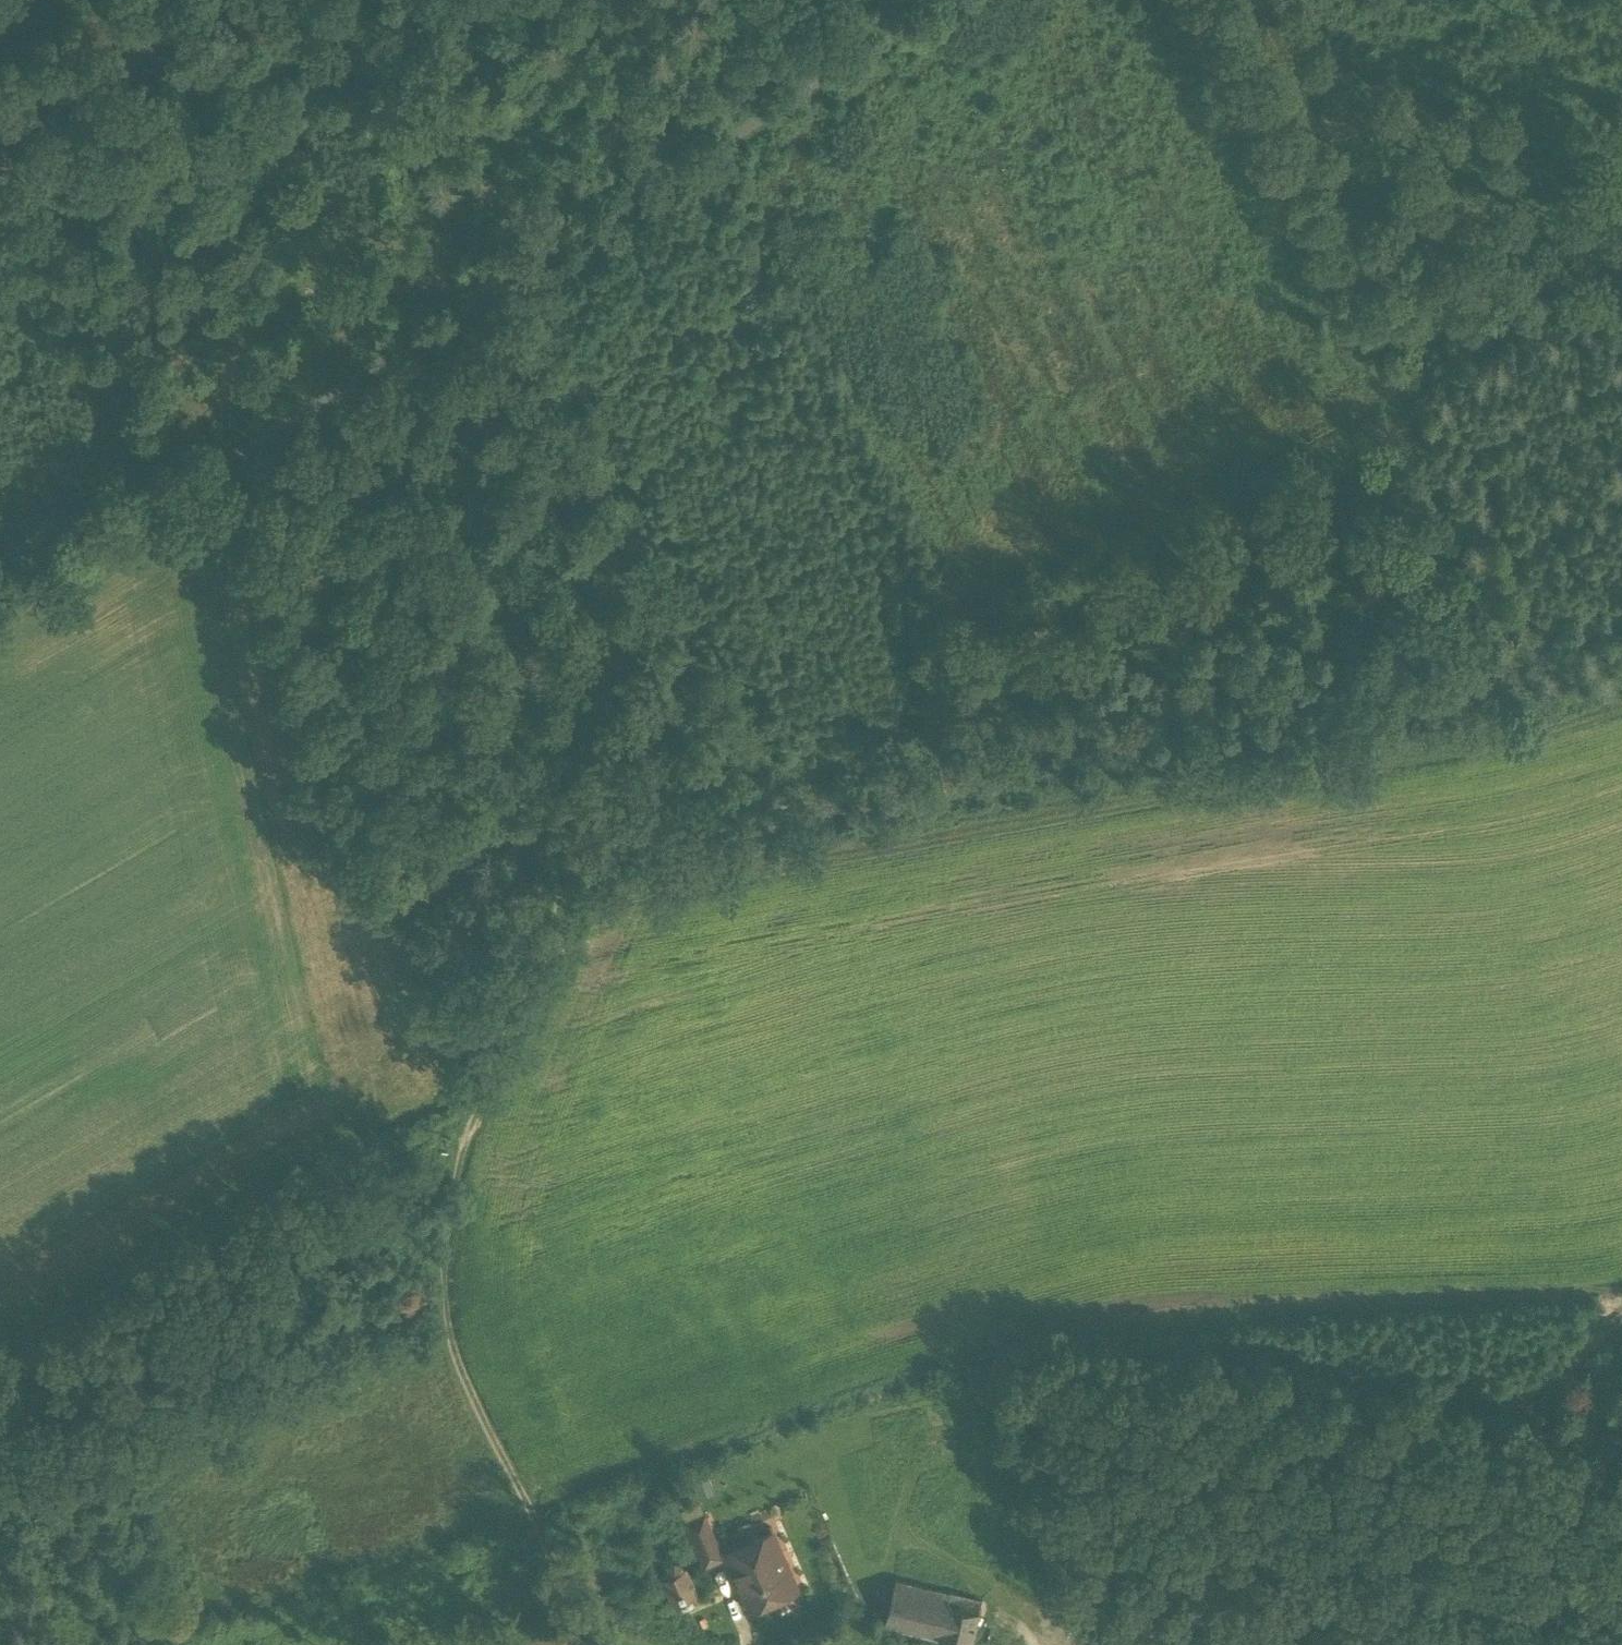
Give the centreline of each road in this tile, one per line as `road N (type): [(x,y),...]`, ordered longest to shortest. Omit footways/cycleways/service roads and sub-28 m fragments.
road 1 (track): [(560,906),(1253,777),(1493,747),(1621,707)]
road 2 (track): [(560,906),(475,1110),(439,1253),(464,1378),(580,1644)]
road 3 (track): [(940,0),(313,406)]
road 4 (track): [(1128,1644),(1285,1591),(1378,1540),(1621,1314)]
road 5 (track): [(313,406),(0,593)]

